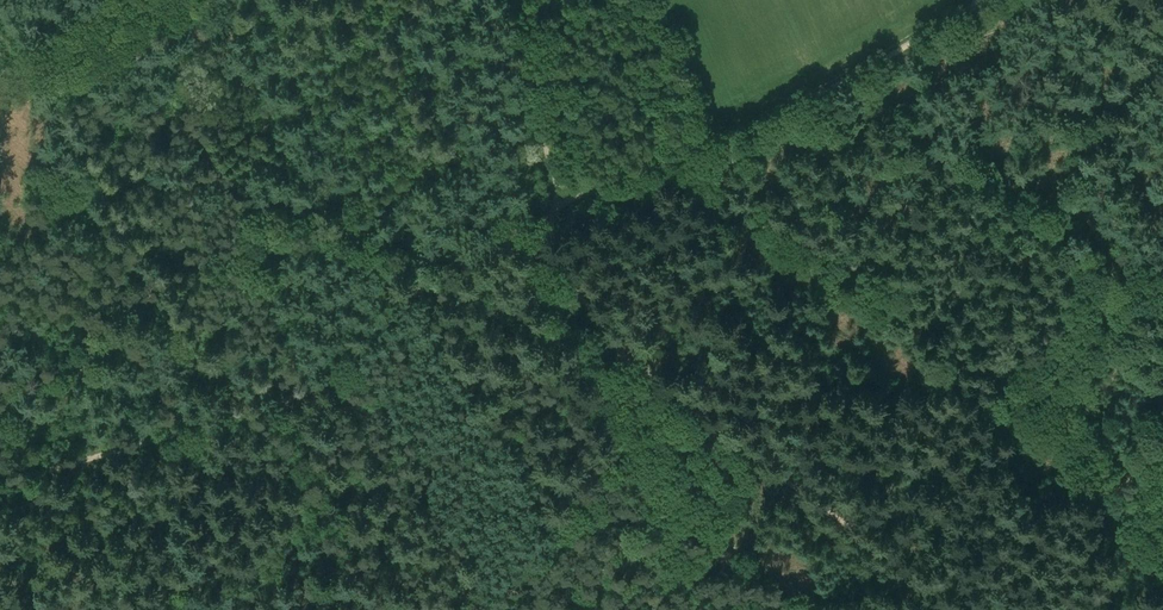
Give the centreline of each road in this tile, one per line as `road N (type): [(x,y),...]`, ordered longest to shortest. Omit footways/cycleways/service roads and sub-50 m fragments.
road 1 (track): [(570,201),(868,69),(990,0)]
road 2 (track): [(231,413),(280,403),(342,371),(442,280),(570,201)]
road 3 (track): [(628,353),(640,473),(675,518),(752,555),(818,609)]
road 4 (track): [(0,498),(231,413)]
road 5 (track): [(570,201),(488,0)]
road 6 (track): [(582,225),(562,253),(565,276),(628,353)]

